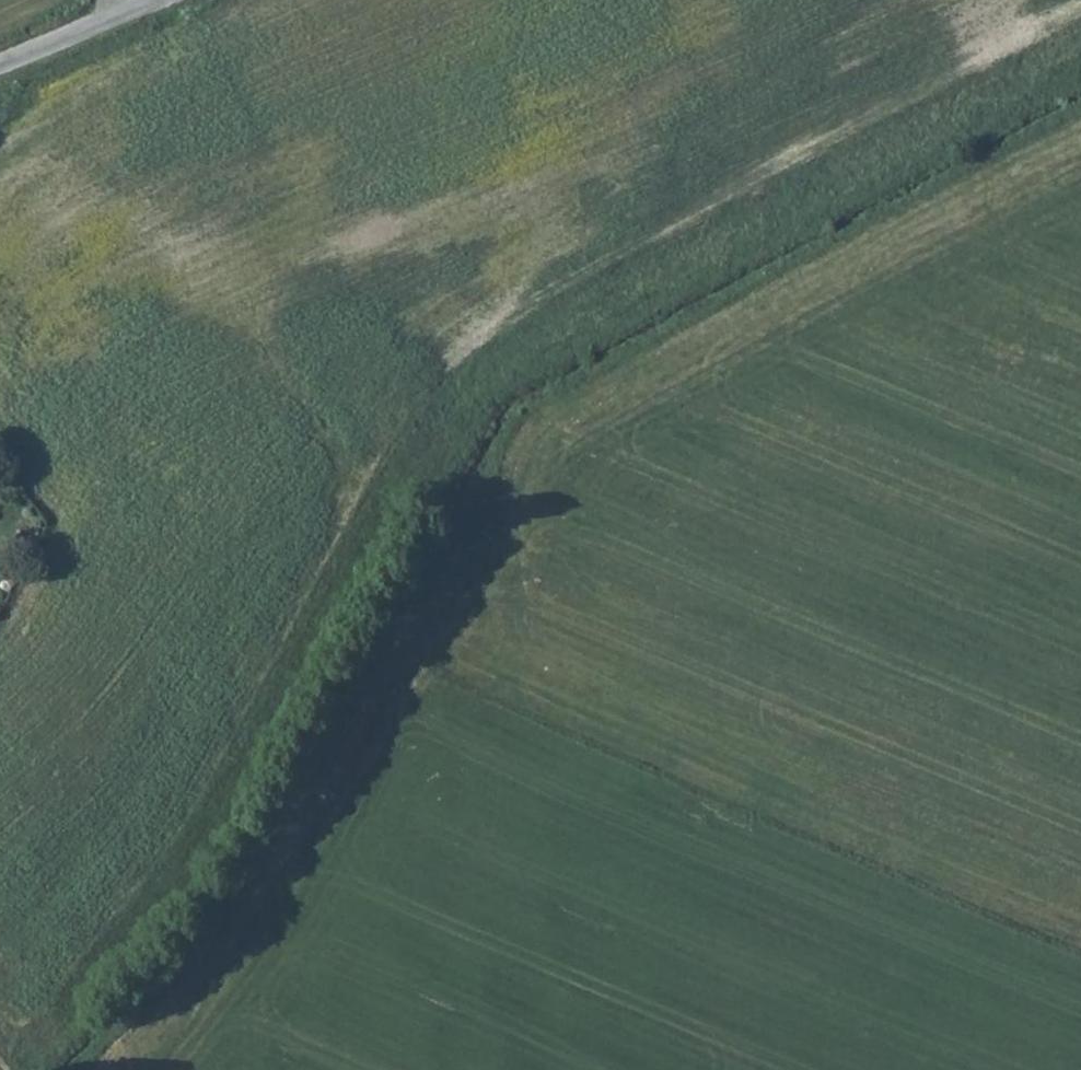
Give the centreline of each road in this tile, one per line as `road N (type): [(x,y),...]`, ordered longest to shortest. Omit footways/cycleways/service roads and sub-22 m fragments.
road 1 (unclassified): [(0,70),(170,0)]

